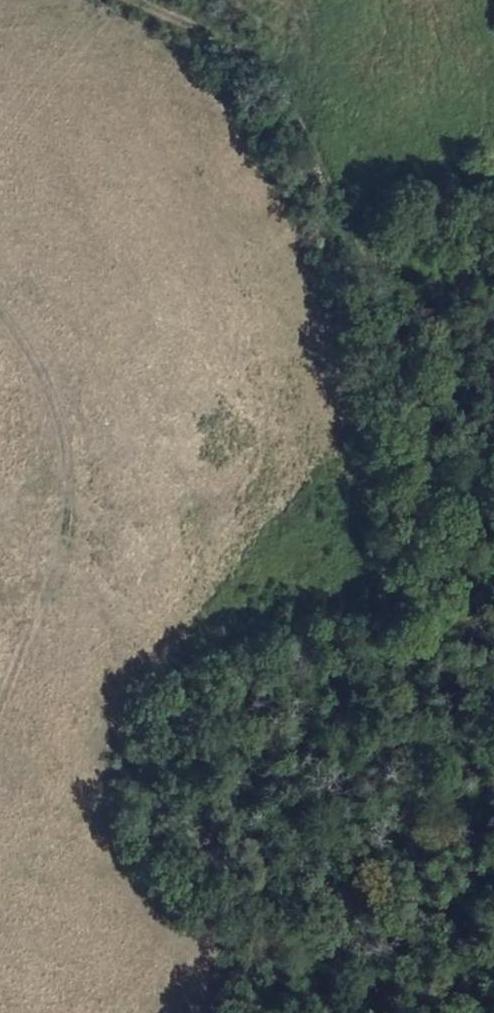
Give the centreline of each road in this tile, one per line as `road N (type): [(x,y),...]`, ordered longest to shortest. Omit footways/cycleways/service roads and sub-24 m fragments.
road 1 (track): [(133,0),(215,38),(264,77),(301,122),(399,340),(427,446),(441,546),(455,594),(493,658)]
road 2 (track): [(0,309),(29,346),(55,403),(67,452),(69,517),(59,566),(0,704)]

